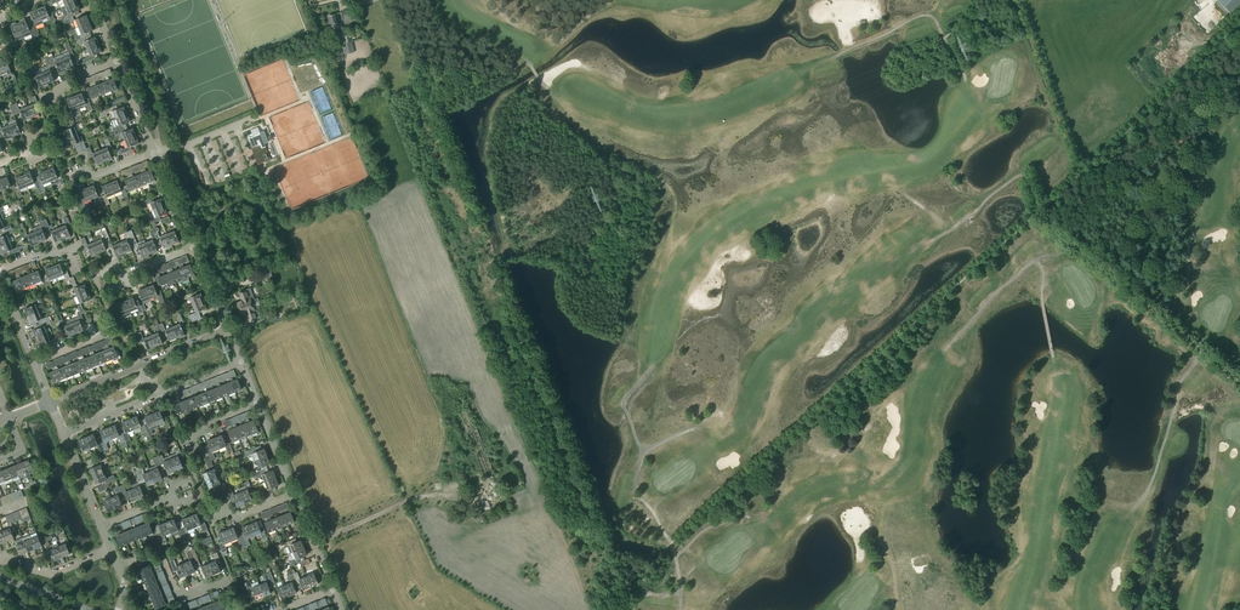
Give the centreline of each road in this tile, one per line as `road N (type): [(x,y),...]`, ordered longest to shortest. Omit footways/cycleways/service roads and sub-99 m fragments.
road 1 (residential): [(64,436),(242,363)]
road 2 (residential): [(50,402),(227,332)]
road 3 (residential): [(224,580),(183,597),(159,550),(118,566)]

